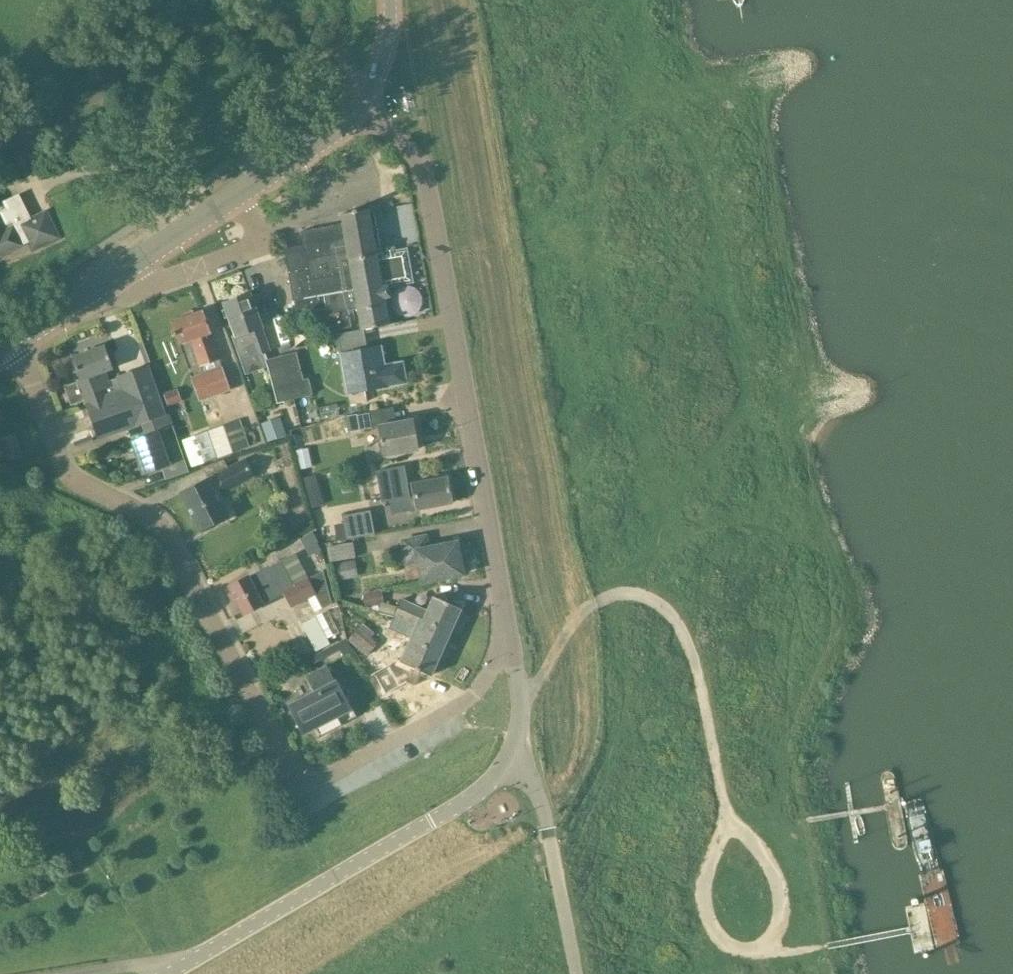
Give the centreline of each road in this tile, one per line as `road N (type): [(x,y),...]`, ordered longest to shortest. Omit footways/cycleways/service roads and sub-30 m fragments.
road 1 (residential): [(509,637),(468,700),(329,775),(300,781),(170,532),(63,461),(6,336)]
road 2 (unclassified): [(509,637),(431,185),(420,160),(362,100)]
road 3 (unclassified): [(167,973),(493,780),(521,721),(509,637)]
road 4 (residential): [(105,280),(169,275),(265,241),(243,188)]
road 5 (tertiary): [(105,280),(243,188)]
road 6 (tertiary): [(243,188),(335,130),(362,100)]

